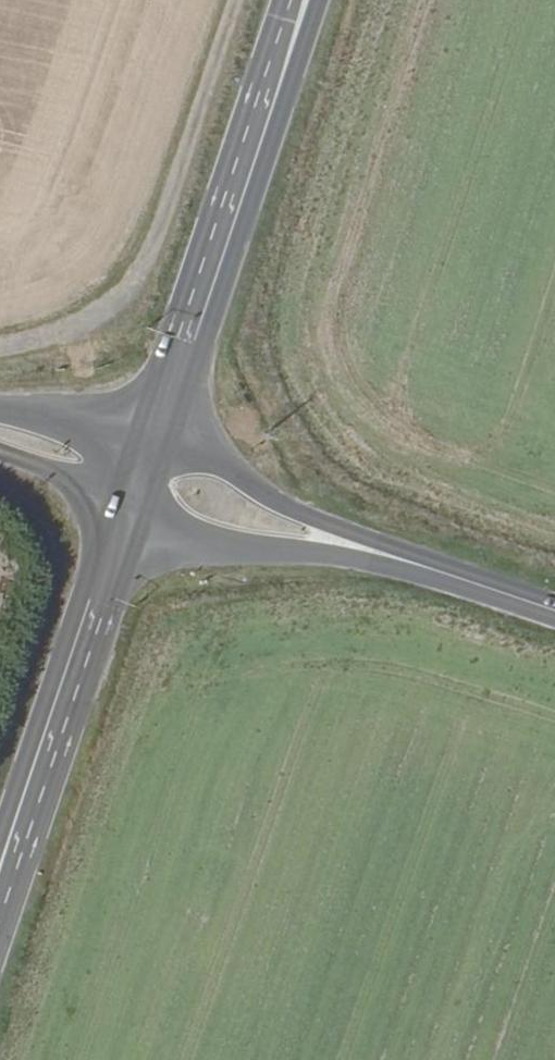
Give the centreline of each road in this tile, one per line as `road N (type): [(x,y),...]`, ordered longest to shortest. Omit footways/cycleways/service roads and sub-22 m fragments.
road 1 (primary): [(140,477),(298,0)]
road 2 (primary): [(140,477),(554,610)]
road 3 (primary): [(0,886),(140,477)]
road 4 (primary): [(0,433),(140,477)]

